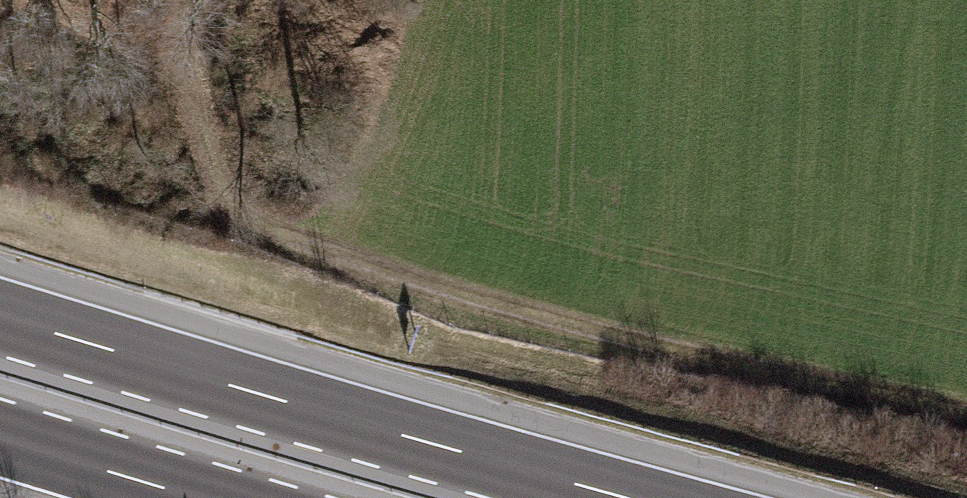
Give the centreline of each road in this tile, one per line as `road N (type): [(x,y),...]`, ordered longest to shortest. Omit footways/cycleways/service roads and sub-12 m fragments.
road 1 (track): [(966,412),(627,336),(303,241),(230,209)]
road 2 (motorway): [(633,497),(0,314)]
road 3 (motorway): [(0,440),(192,497)]

